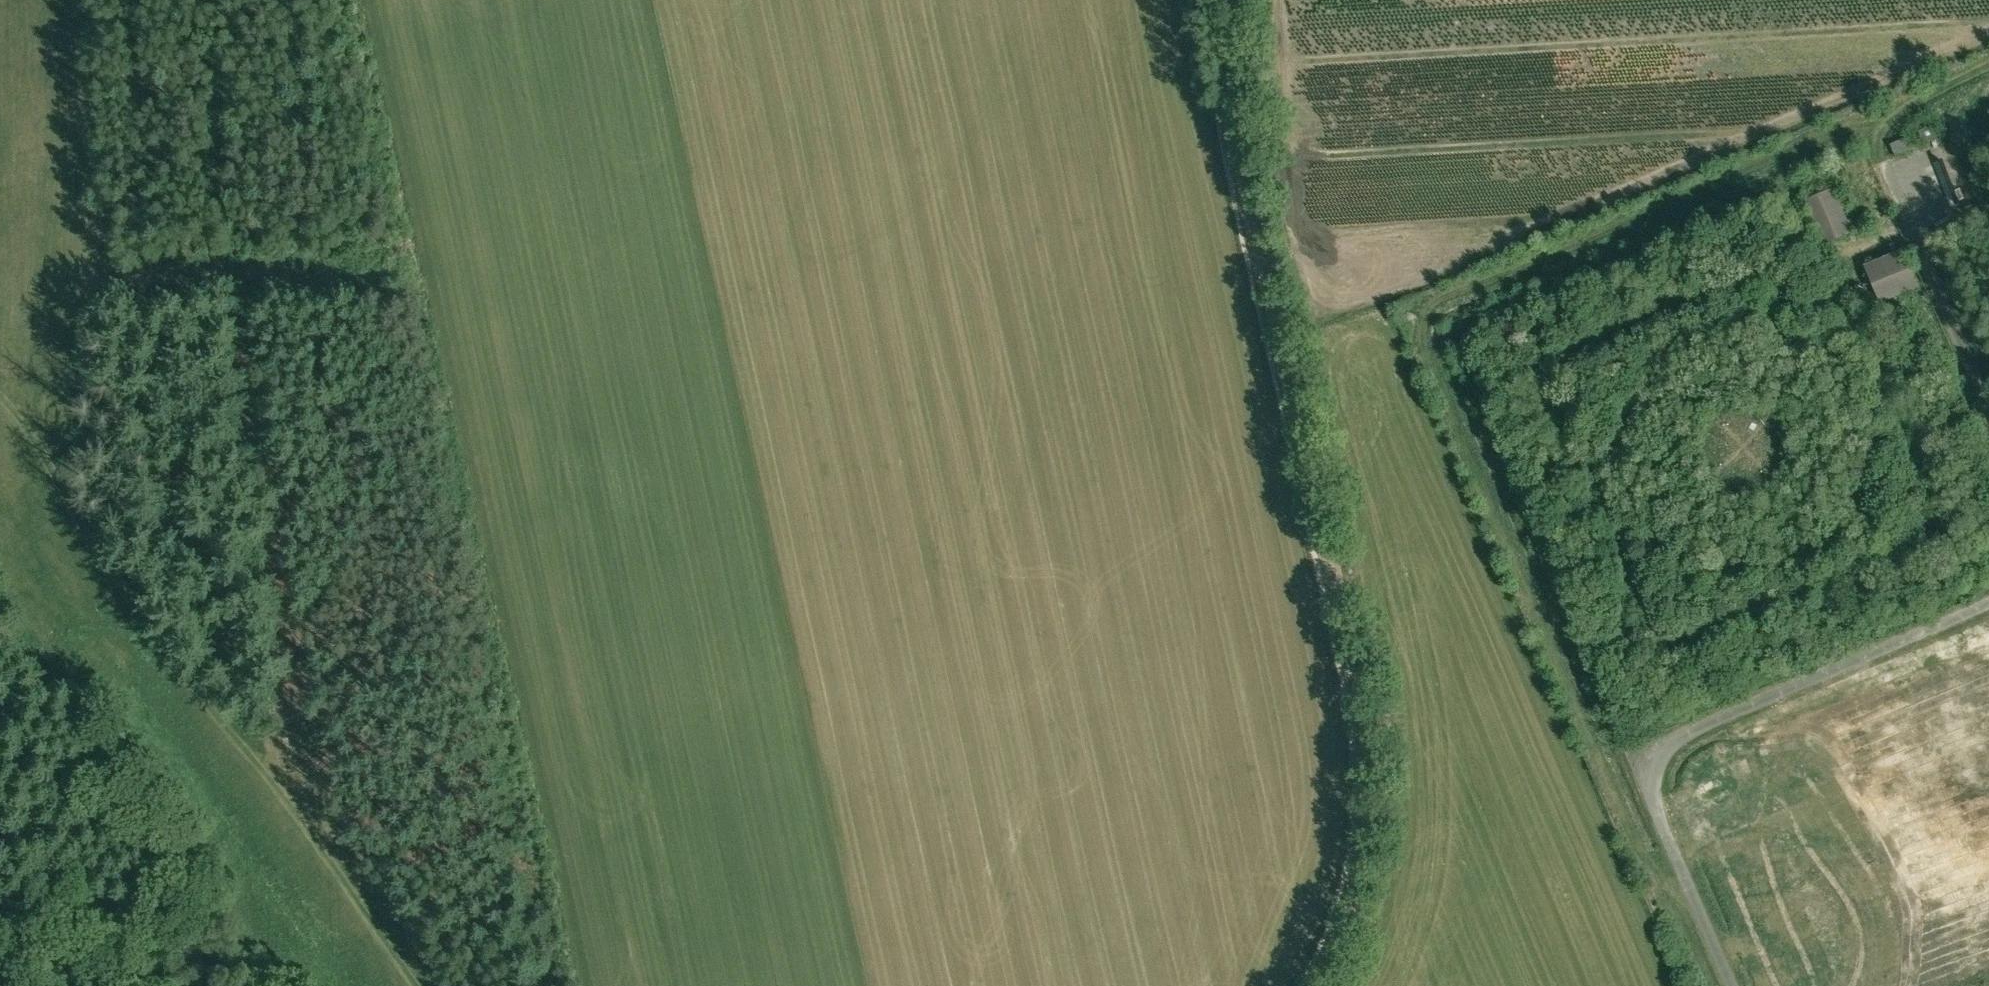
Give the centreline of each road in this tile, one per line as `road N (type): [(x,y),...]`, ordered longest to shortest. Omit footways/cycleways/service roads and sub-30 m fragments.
road 1 (track): [(1316,985),(1361,887),(1374,777),(1367,709),(1234,126),(1238,0)]

